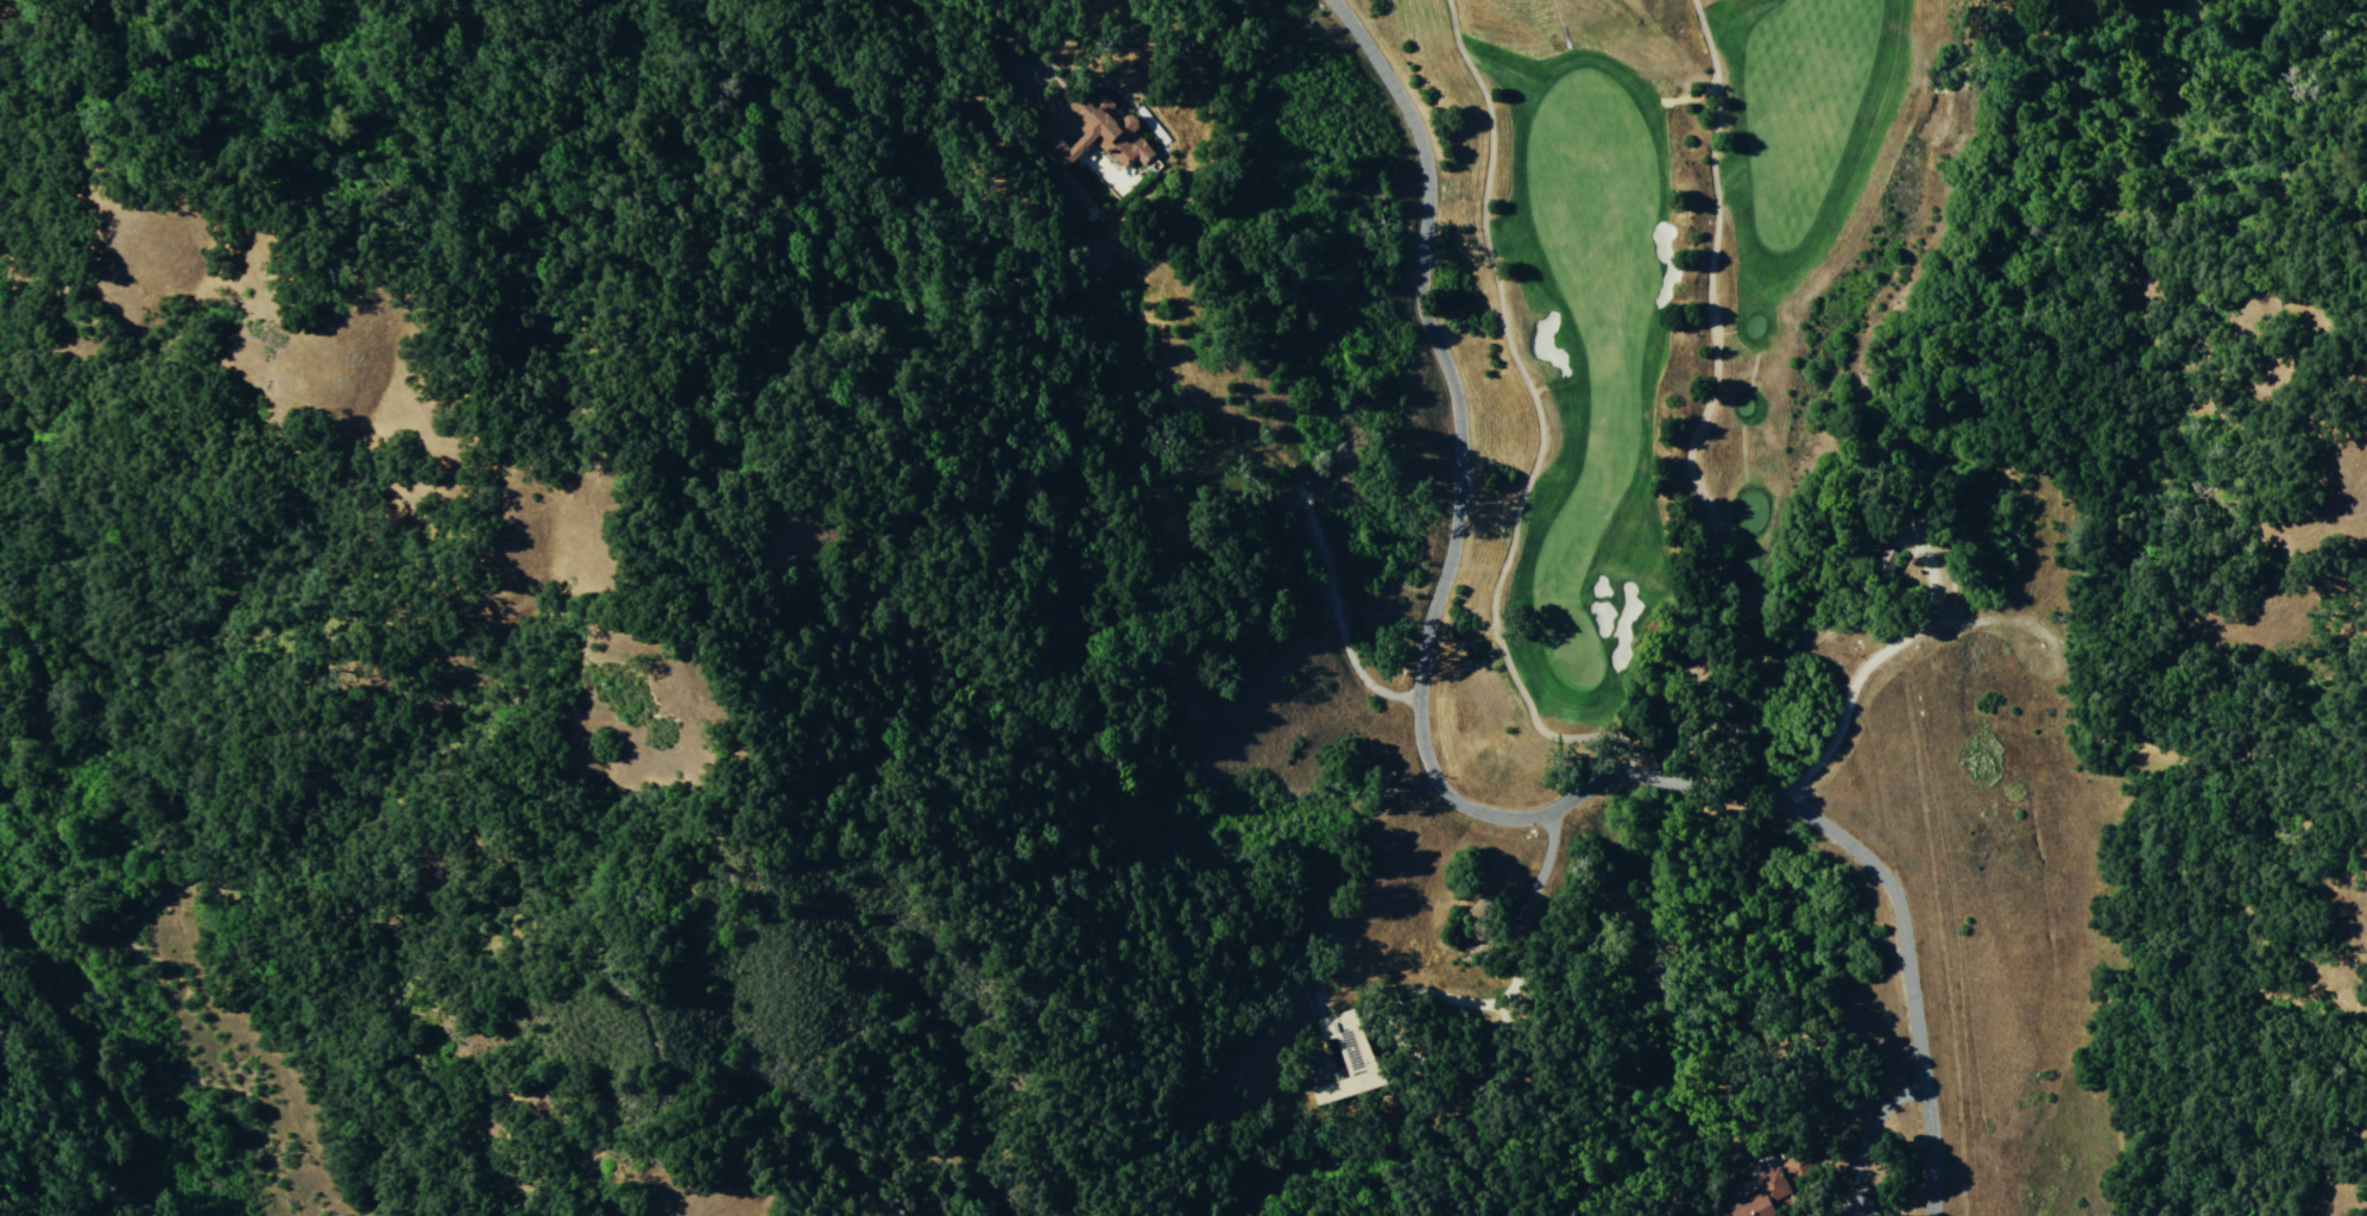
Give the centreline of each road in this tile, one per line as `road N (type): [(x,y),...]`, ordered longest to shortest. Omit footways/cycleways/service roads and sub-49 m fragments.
road 1 (residential): [(1345,0),(1422,124),(1433,172),(1431,298),(1467,430),(1462,528),(1426,685),(1438,767),(1470,799),(1513,812),(1553,807),(1608,777),(1641,771),(1773,792),(1847,827),(1889,871),(1906,911),(1939,1120),(1937,1215)]
road 2 (tertiary): [(146,1215),(57,1141),(0,1041)]

